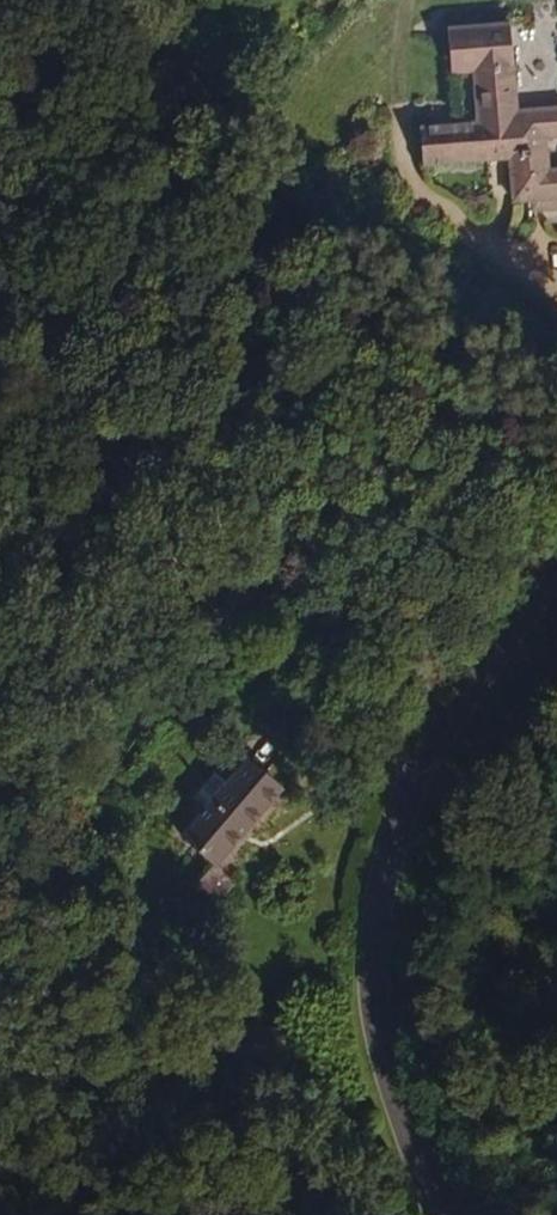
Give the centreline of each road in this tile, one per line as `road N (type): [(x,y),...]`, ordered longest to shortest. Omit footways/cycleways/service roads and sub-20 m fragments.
road 1 (residential): [(556,577),(463,706),(403,827),(381,909),(370,983),(382,1054),(438,1214)]

